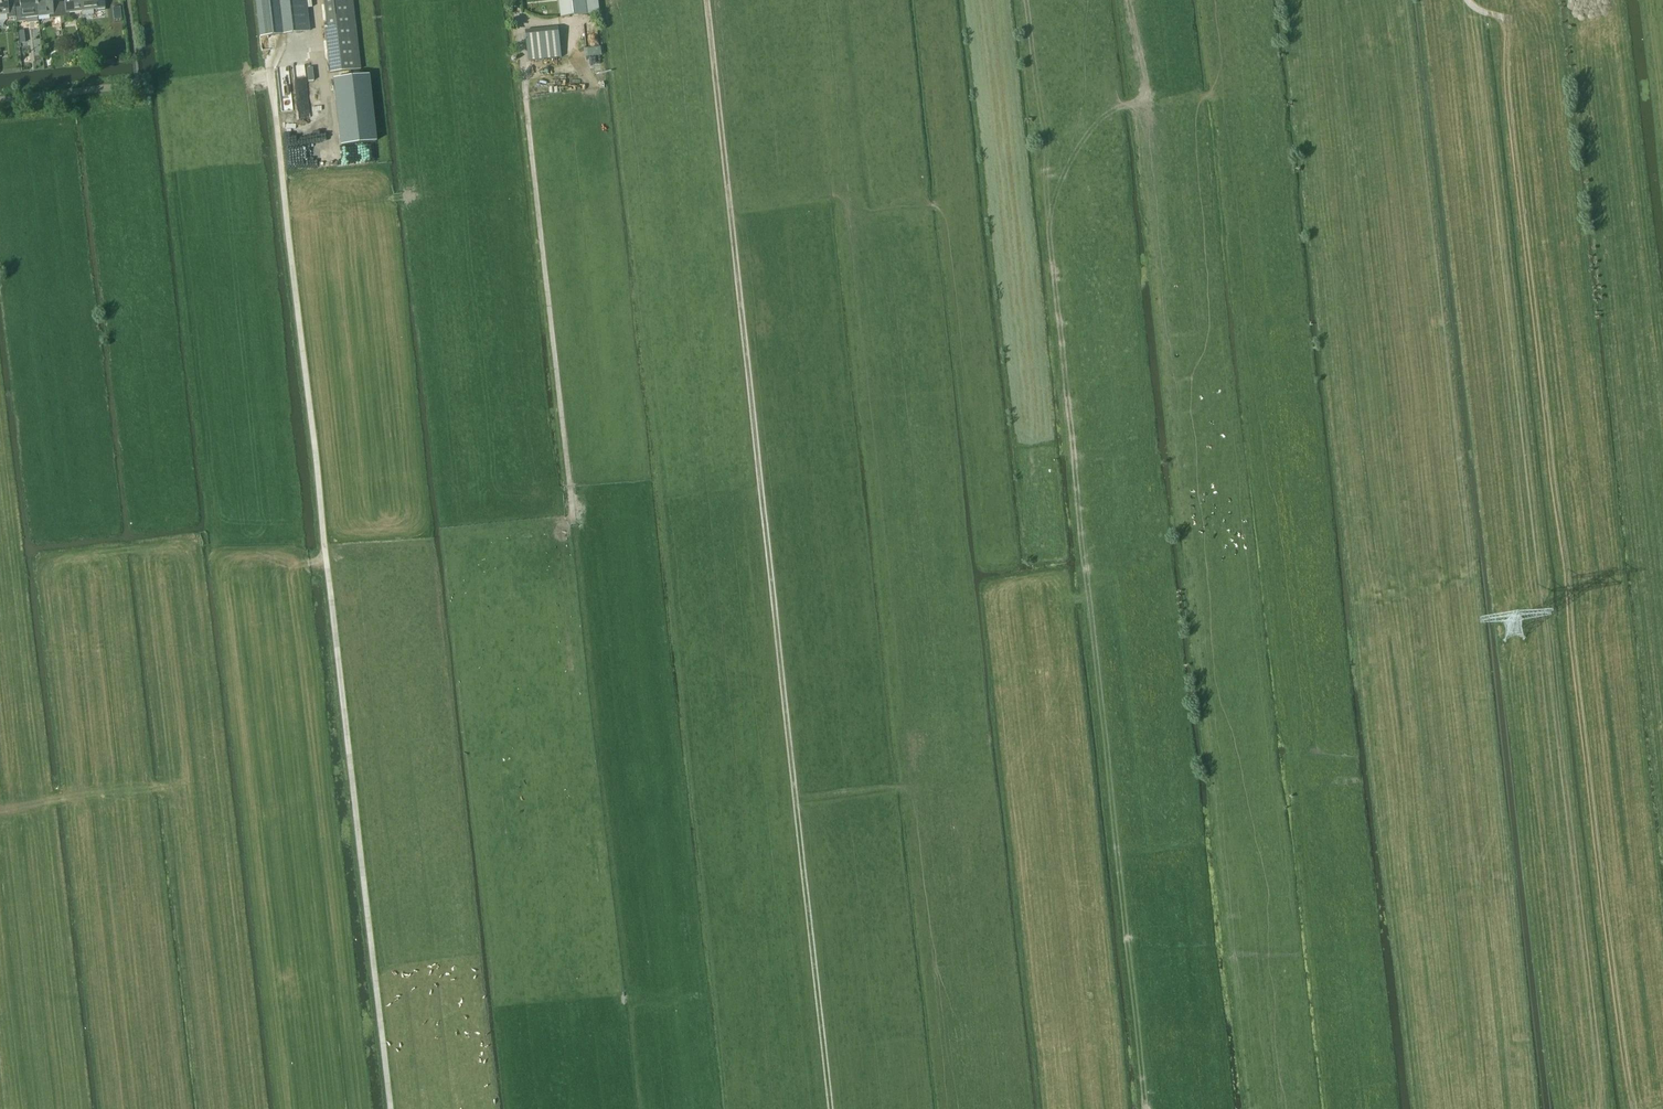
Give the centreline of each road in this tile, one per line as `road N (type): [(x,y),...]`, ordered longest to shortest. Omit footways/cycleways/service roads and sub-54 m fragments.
road 1 (unclassified): [(0,101),(137,85),(127,0)]

